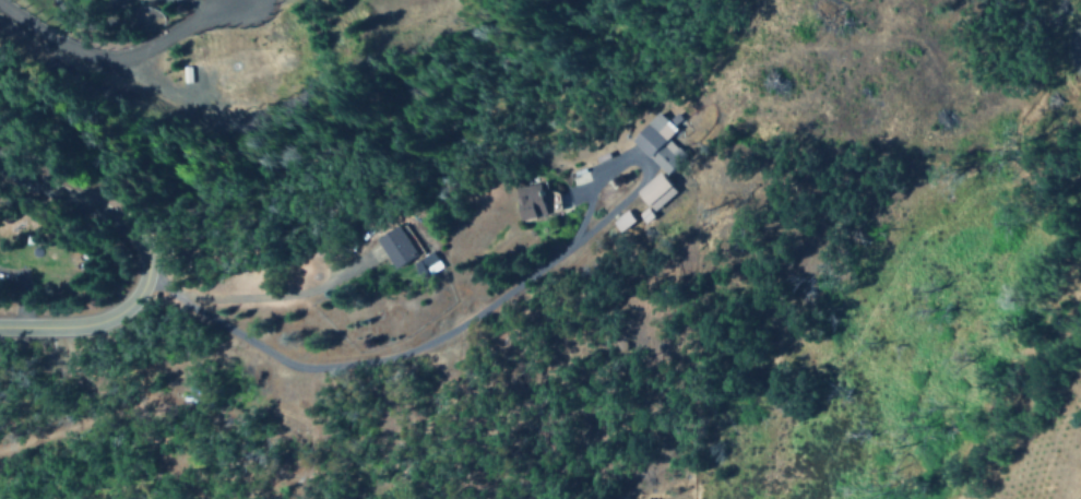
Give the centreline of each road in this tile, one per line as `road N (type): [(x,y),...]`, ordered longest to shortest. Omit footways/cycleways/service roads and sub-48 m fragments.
road 1 (residential): [(145,274),(286,364),(306,369),(396,358),(458,331),(554,264),(619,209),(633,194),(644,166),(623,162),(606,173),(569,251)]
road 2 (track): [(1062,63),(994,111),(984,128),(987,151),(1014,186),(1019,214),(1007,262),(959,333),(872,498)]
road 3 (residential): [(0,321),(104,313),(131,299),(147,262),(139,242),(0,157)]
road 4 (residential): [(0,9),(79,56),(116,61),(157,48),(238,0)]

